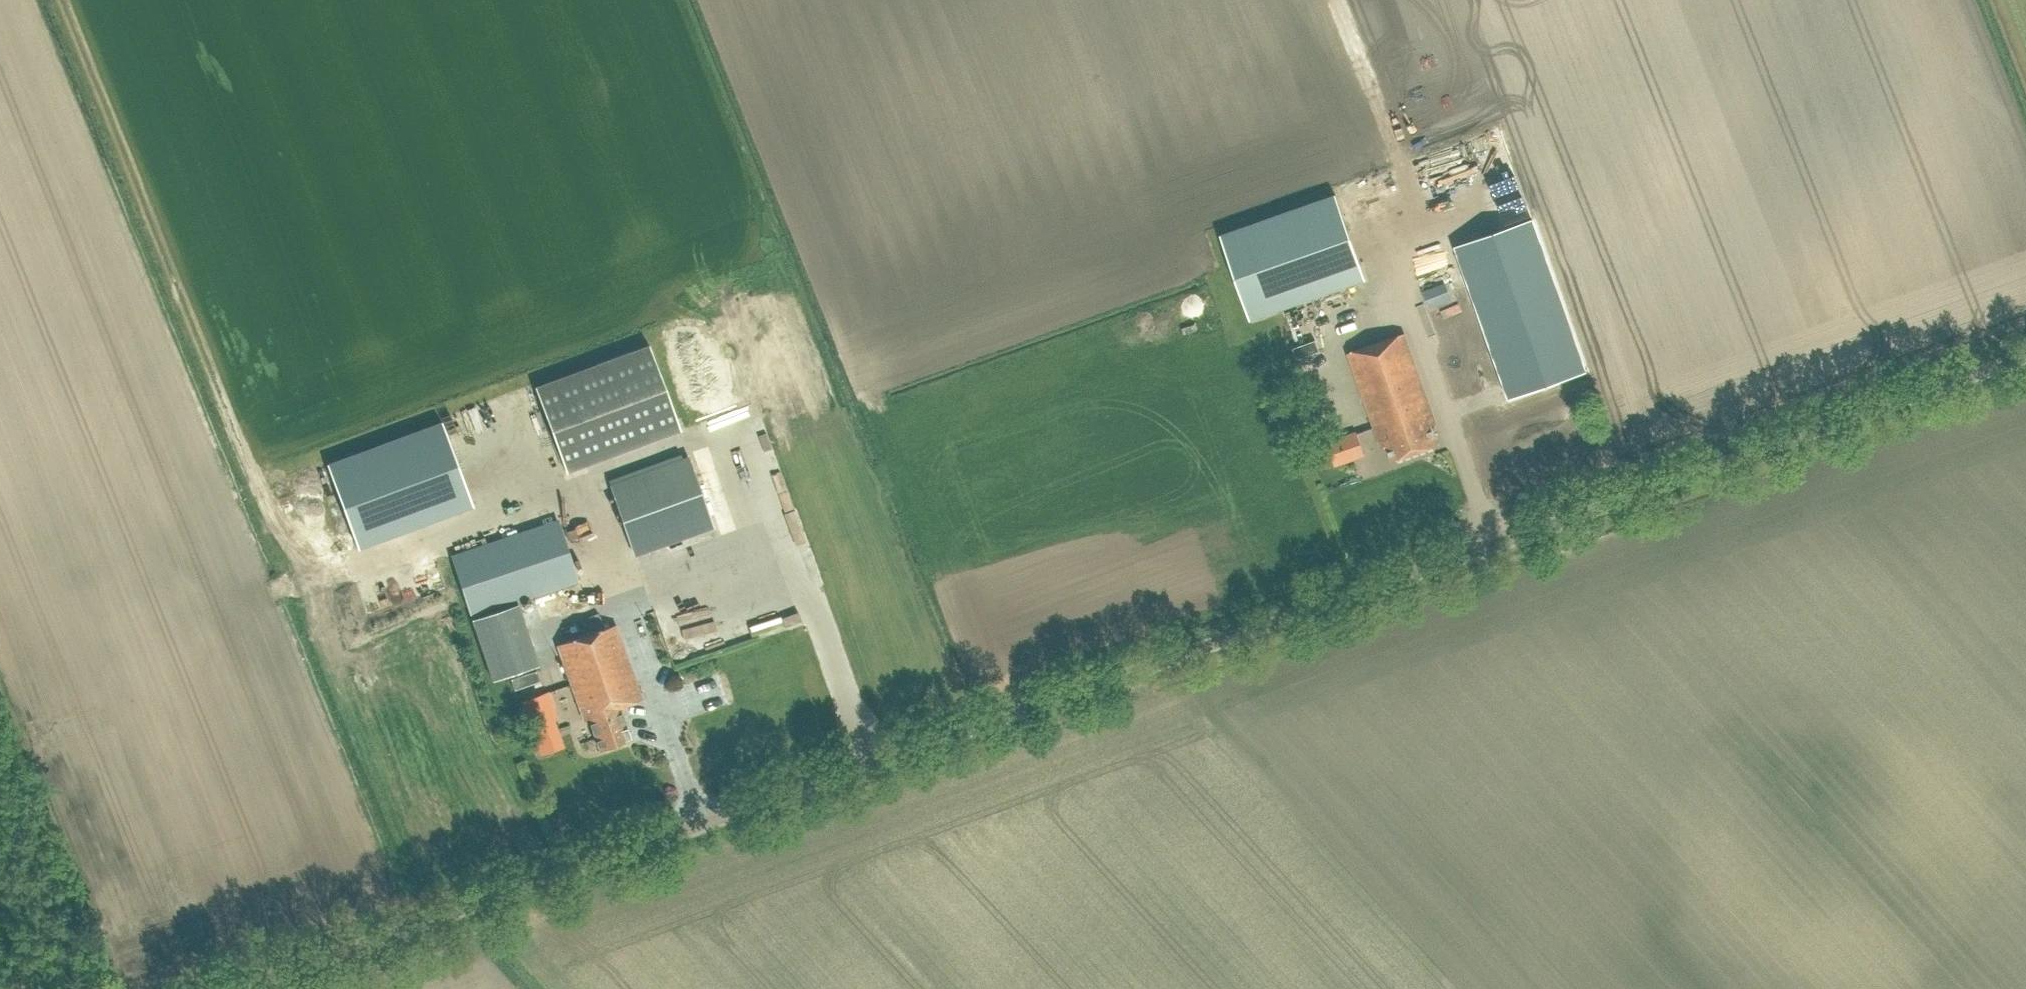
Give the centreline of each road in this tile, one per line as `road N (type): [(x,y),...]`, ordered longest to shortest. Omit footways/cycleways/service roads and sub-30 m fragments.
road 1 (tertiary): [(2025,361),(256,988)]
road 2 (track): [(332,565),(298,562),(281,550),(58,0)]
road 3 (track): [(122,988),(0,684)]

